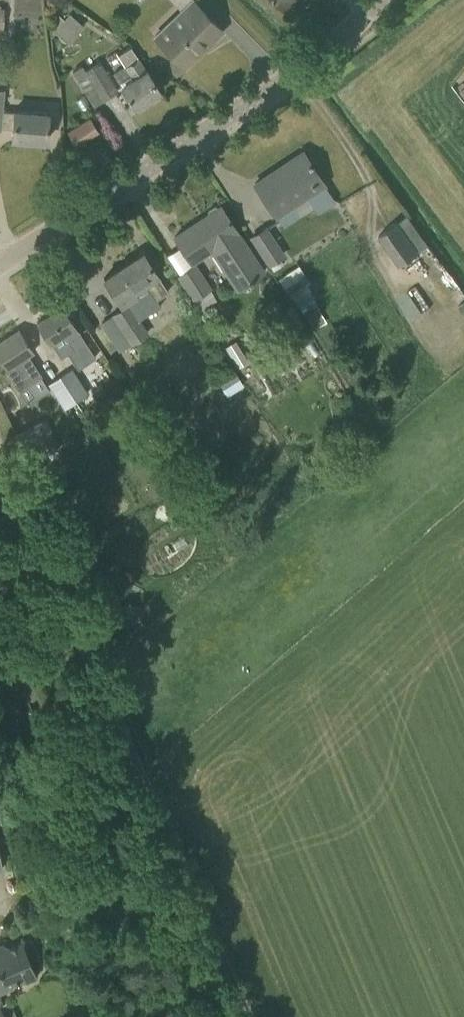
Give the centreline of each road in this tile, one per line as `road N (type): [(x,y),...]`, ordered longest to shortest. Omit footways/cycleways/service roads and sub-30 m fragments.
road 1 (track): [(243,1016),(0,455)]
road 2 (tertiary): [(0,269),(257,100),(341,41),(381,0)]

